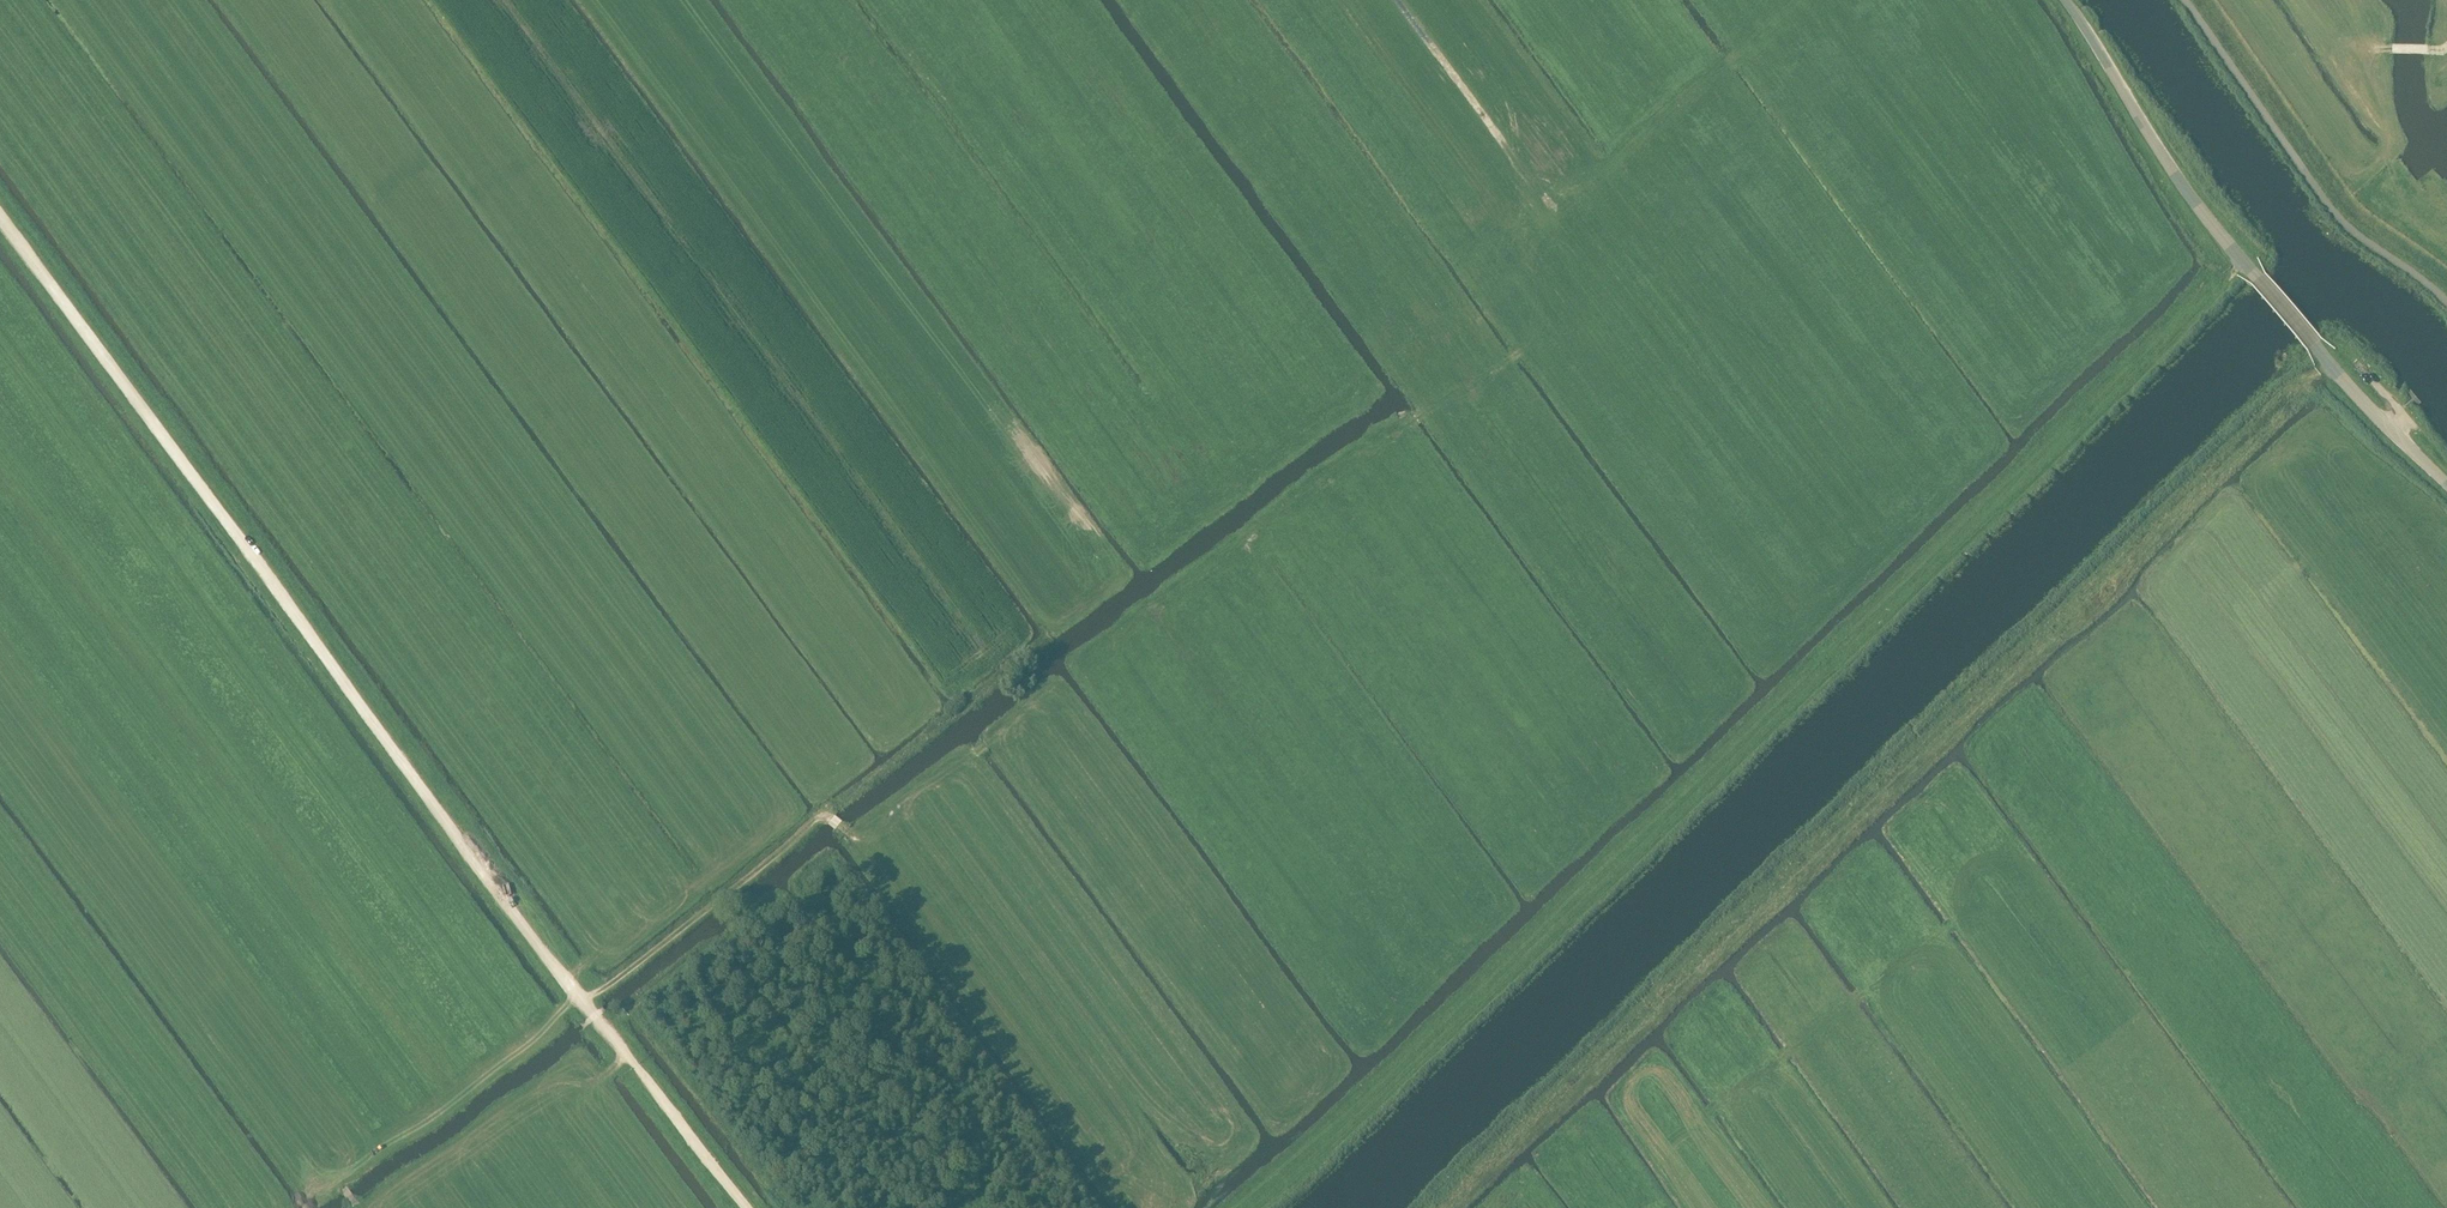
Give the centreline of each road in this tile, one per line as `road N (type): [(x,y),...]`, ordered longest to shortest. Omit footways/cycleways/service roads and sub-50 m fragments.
road 1 (unclassified): [(747,1207),(551,966),(0,218)]
road 2 (tertiary): [(2446,484),(2249,271),(2176,176),(2063,0)]
road 3 (track): [(1058,633),(585,1009)]
road 4 (unclassified): [(2446,303),(2336,216),(2185,0)]
road 5 (track): [(1559,217),(1809,0)]
road 6 (track): [(1559,217),(1398,0)]
road 7 (track): [(774,900),(602,1029)]
road 8 (track): [(2385,154),(2390,138),(2377,51),(2446,46)]

